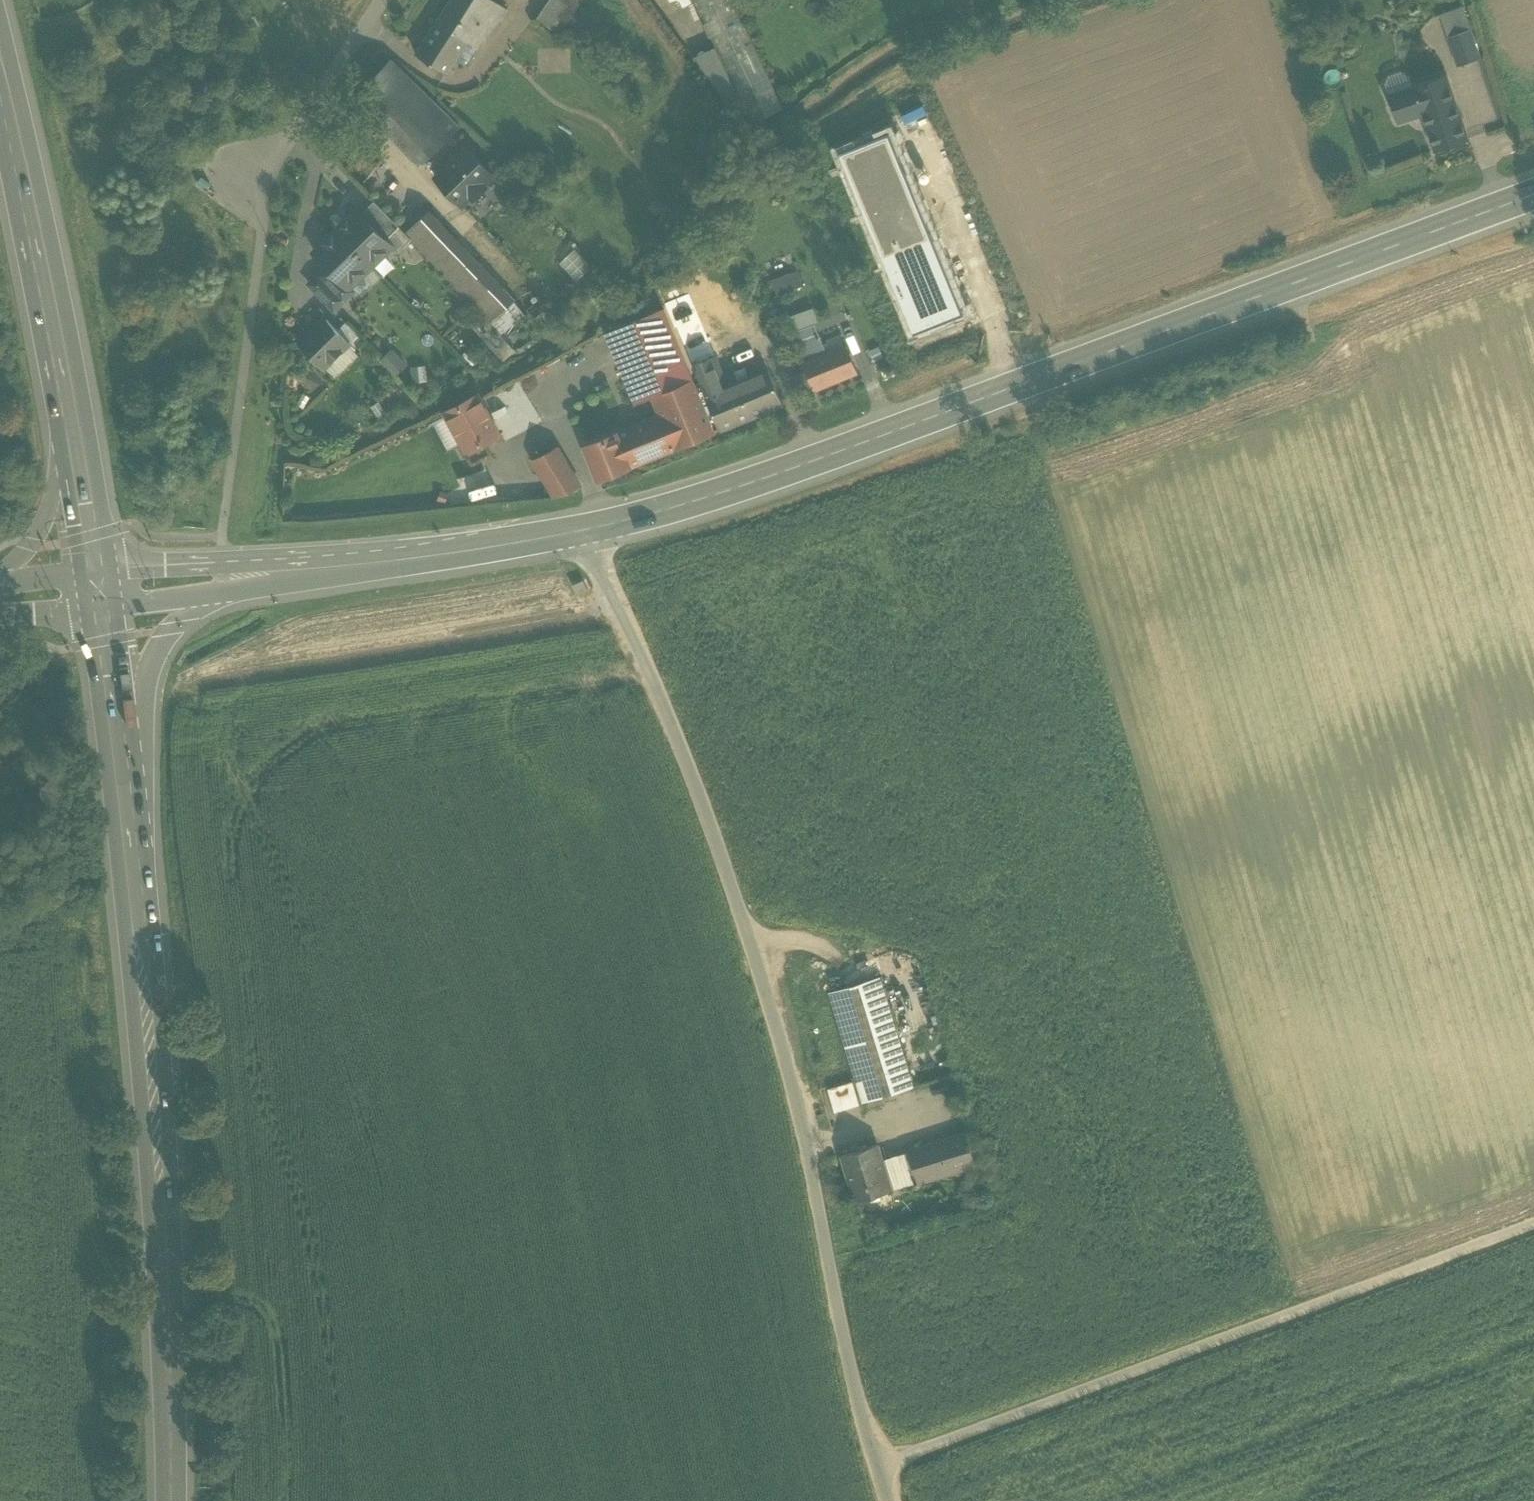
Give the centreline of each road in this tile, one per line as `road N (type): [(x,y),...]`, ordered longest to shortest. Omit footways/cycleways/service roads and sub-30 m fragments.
road 1 (unclassified): [(887,1500),(851,1369),(800,1114),(753,947),(674,732),(578,531)]
road 2 (secondary): [(578,531),(813,461),(1533,194)]
road 3 (primary): [(164,1500),(156,1150),(119,749)]
road 4 (track): [(875,1464),(1533,1222)]
road 5 (primary): [(74,436),(0,75)]
road 6 (residential): [(261,238),(272,172),(379,0)]
road 7 (secondary): [(353,565),(96,570)]
road 8 (secondary): [(353,565),(578,531)]
road 9 (secondary): [(119,749),(150,666),(174,627),(226,593)]
road 10 (tertiary): [(74,436),(45,523),(0,572)]
road 11 (primary): [(119,749),(101,609)]
road 12 (primary): [(96,570),(74,436)]
road 13 (secondary): [(226,593),(353,565)]
road 14 (secondary): [(101,609),(226,593)]

